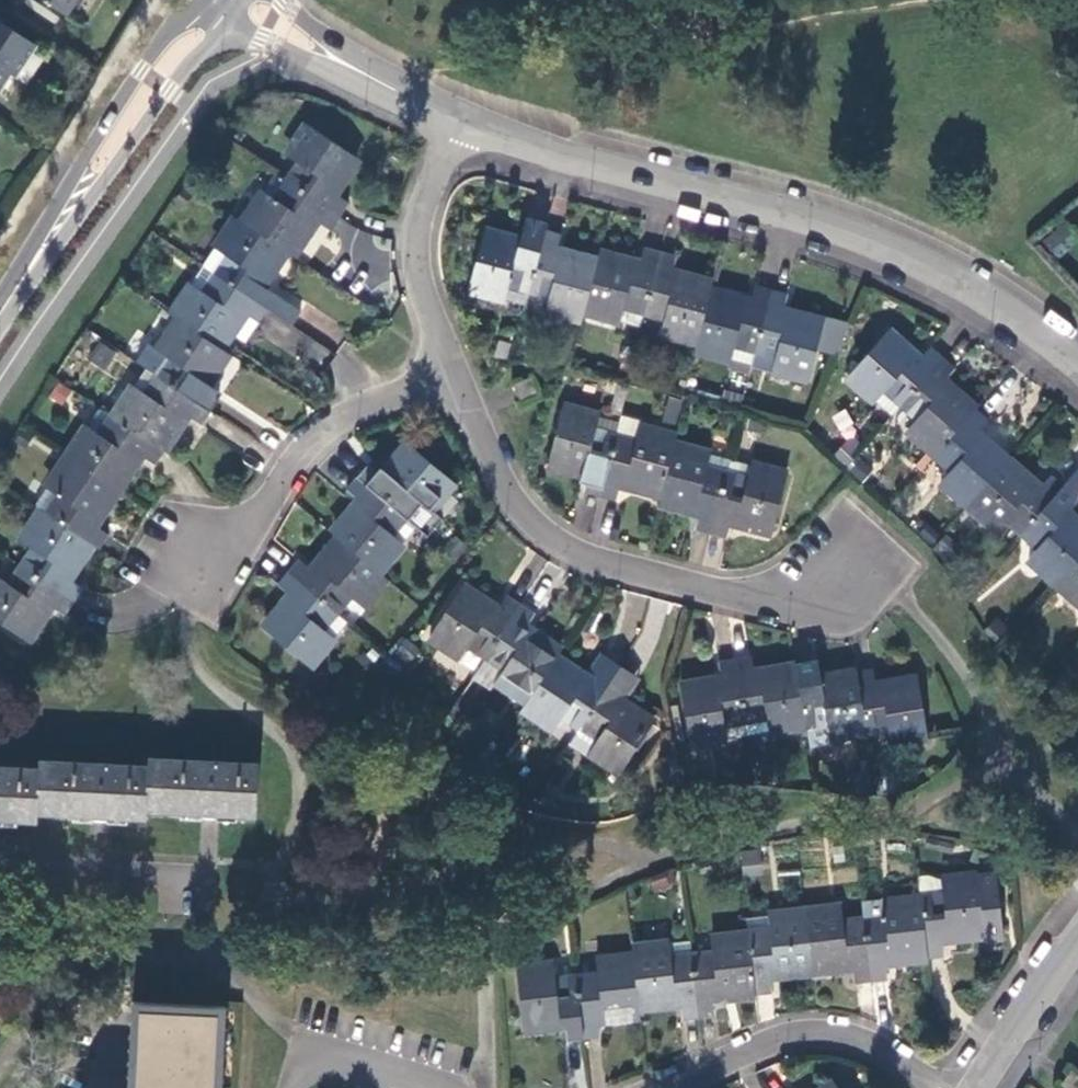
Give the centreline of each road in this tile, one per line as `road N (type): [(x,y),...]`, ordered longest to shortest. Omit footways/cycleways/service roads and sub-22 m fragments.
road 1 (residential): [(1077,368),(978,295),(899,256),(819,225),(550,154),(461,122)]
road 2 (unclassified): [(452,377),(524,491),(585,542),(759,596),(855,585)]
road 3 (unclassified): [(452,377),(375,402),(329,431),(206,557)]
road 4 (secondary): [(204,9),(153,54),(105,124),(35,263)]
road 5 (secondary): [(35,263),(226,21)]
road 6 (unclassified): [(937,1087),(851,1037),(812,1034),(776,1039),(668,1087)]
road 7 (unclassified): [(461,122),(423,208),(418,282),(452,377)]
road 8 (tertiary): [(1077,947),(979,1087)]
road 9 (unclassified): [(424,1087),(302,1049),(293,1081)]
road 10 (residential): [(461,122),(334,60)]

